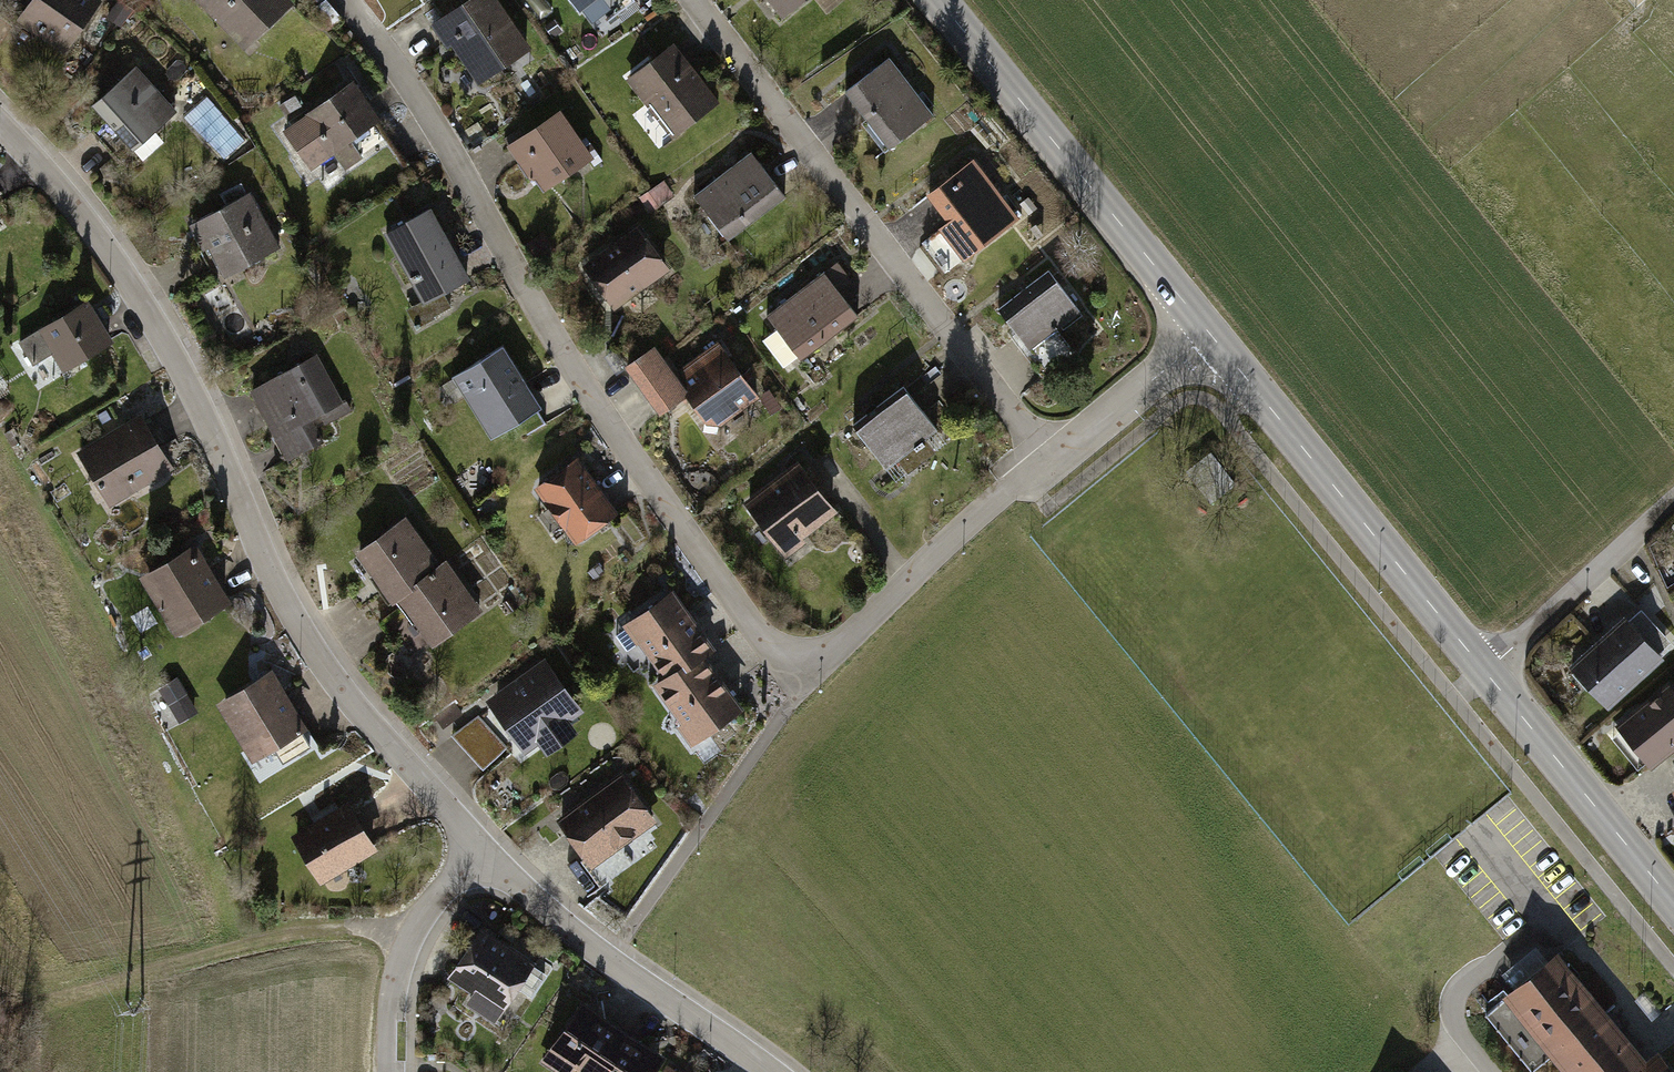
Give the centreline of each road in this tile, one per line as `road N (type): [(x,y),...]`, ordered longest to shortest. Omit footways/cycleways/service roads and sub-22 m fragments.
road 1 (residential): [(1048,461),(807,678),(745,607),(524,232),(345,0)]
road 2 (residential): [(0,126),(88,223),(172,353),(260,549),(322,663),(482,850)]
road 3 (residential): [(1048,461),(696,0)]
road 4 (tertiary): [(1486,672),(1210,334)]
road 5 (tertiary): [(1210,334),(938,0)]
road 6 (residential): [(482,850),(611,962),(773,1071)]
road 7 (track): [(70,998),(304,929),(360,929),(409,940)]
road 8 (tertiary): [(1673,902),(1486,672)]
road 9 (residential): [(1673,501),(1486,672)]
road 10 (residential): [(482,850),(409,940),(391,1005),(390,1071)]
road 11 (residential): [(1210,334),(1048,461)]

